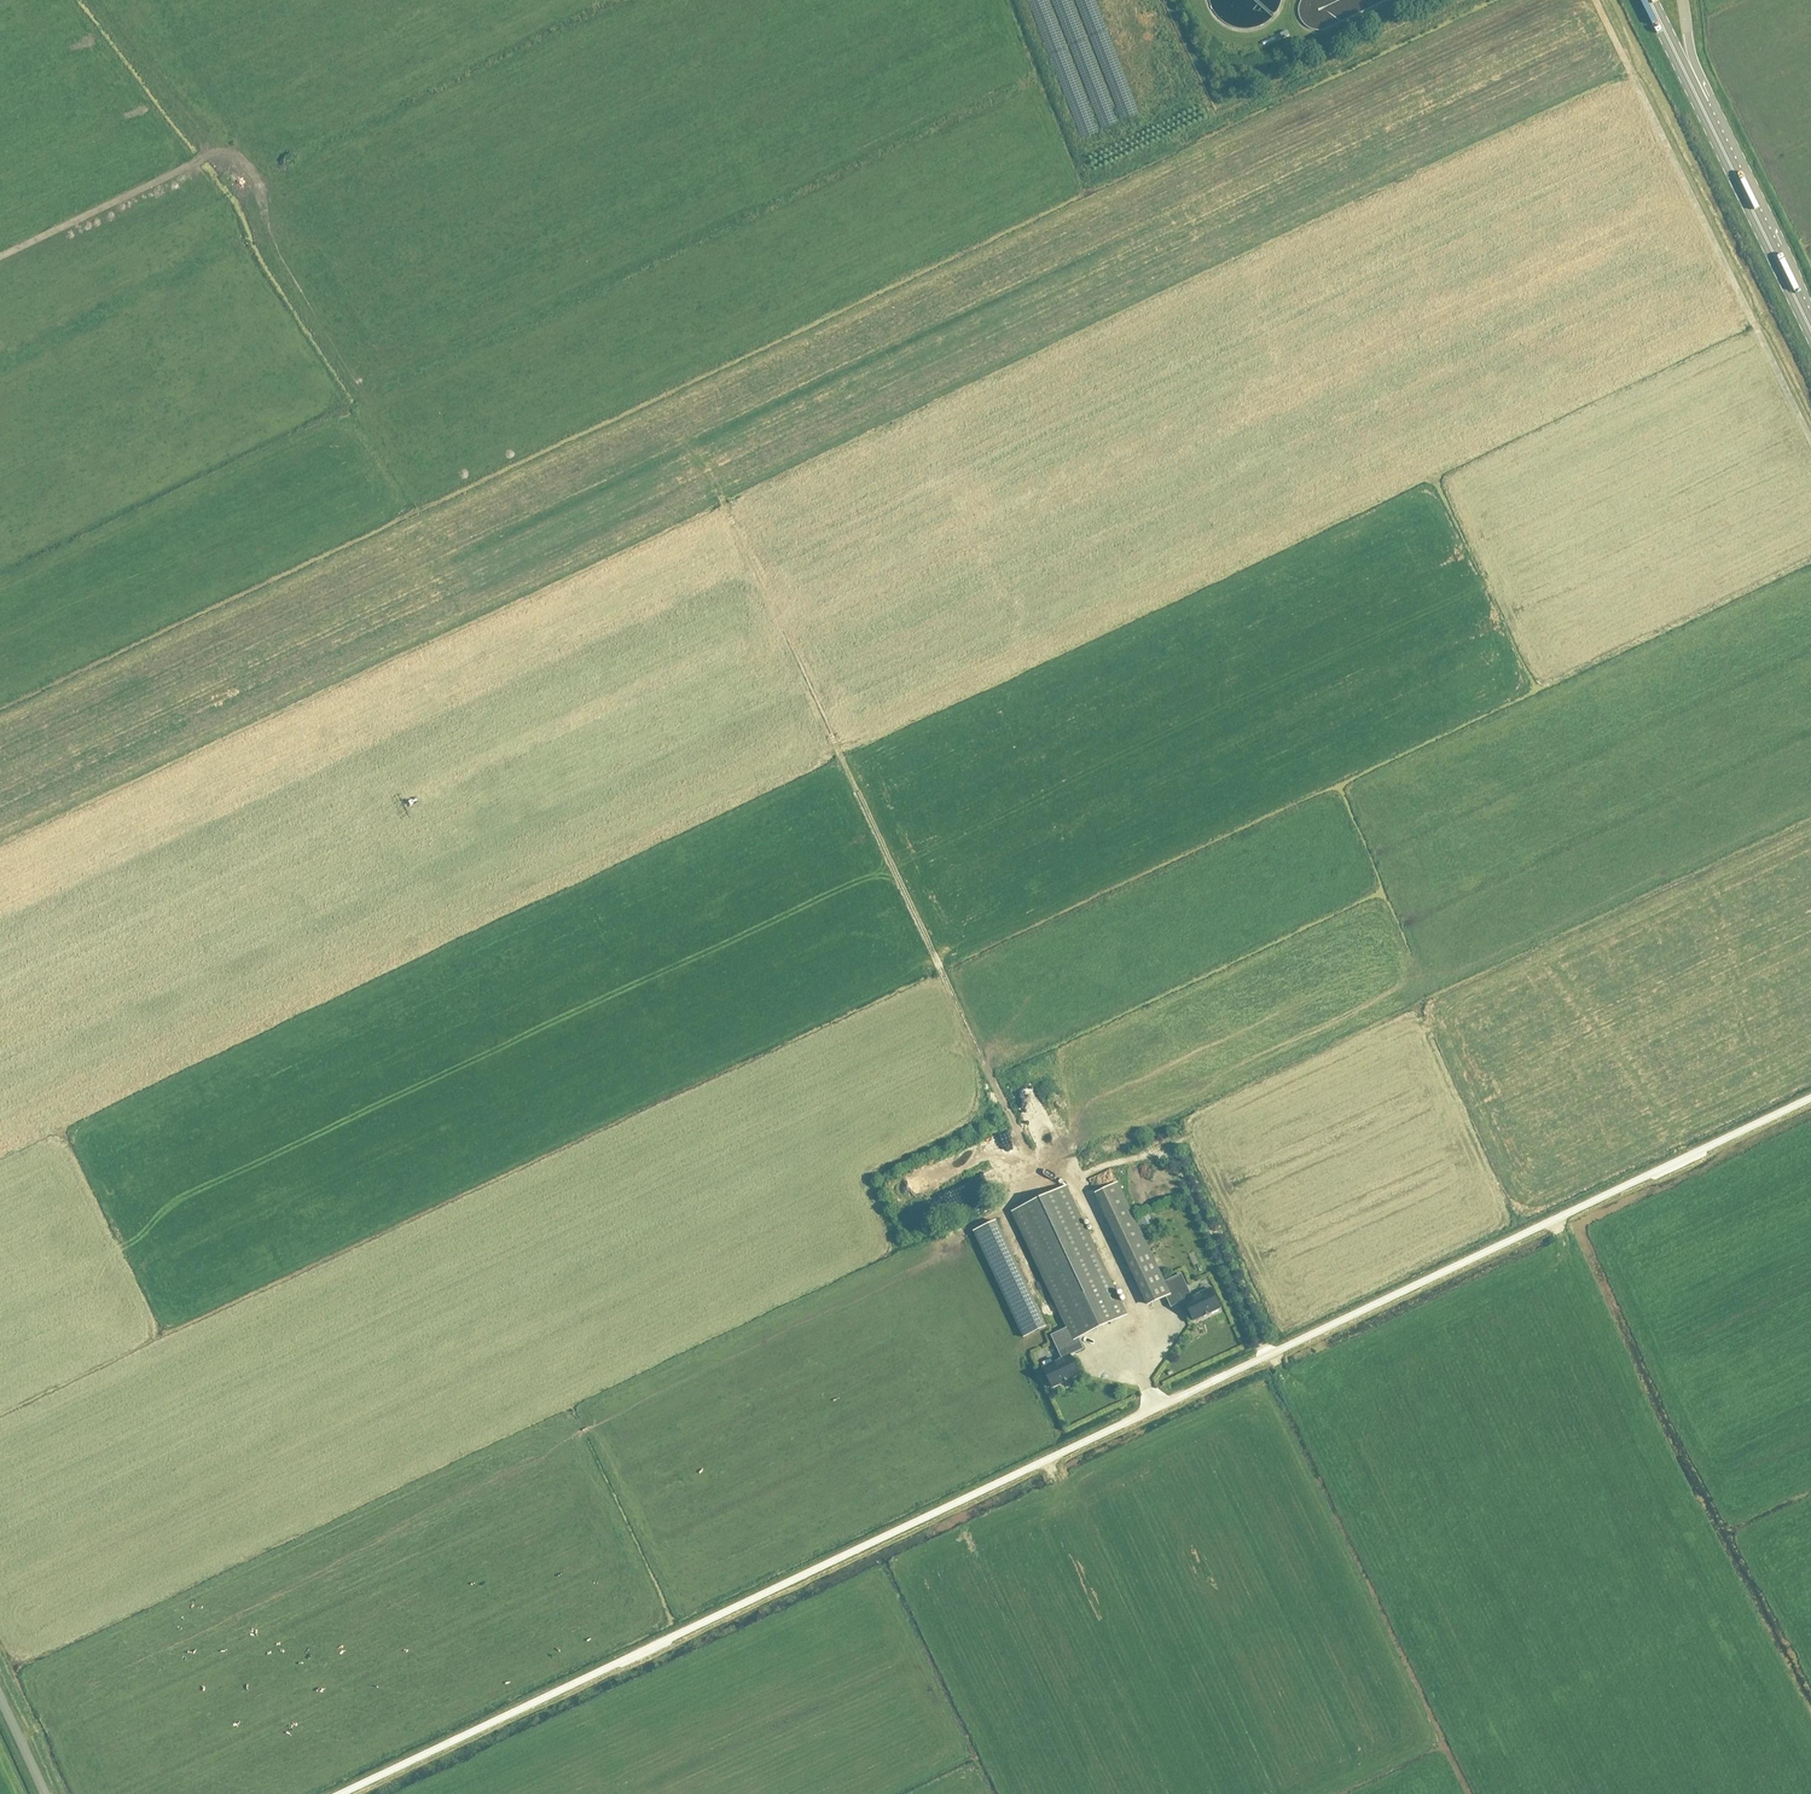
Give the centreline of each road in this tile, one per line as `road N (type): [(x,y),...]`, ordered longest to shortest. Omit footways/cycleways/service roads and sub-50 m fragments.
road 1 (unclassified): [(339,1793),(1810,1098)]
road 2 (secondary): [(1810,330),(1649,0)]

